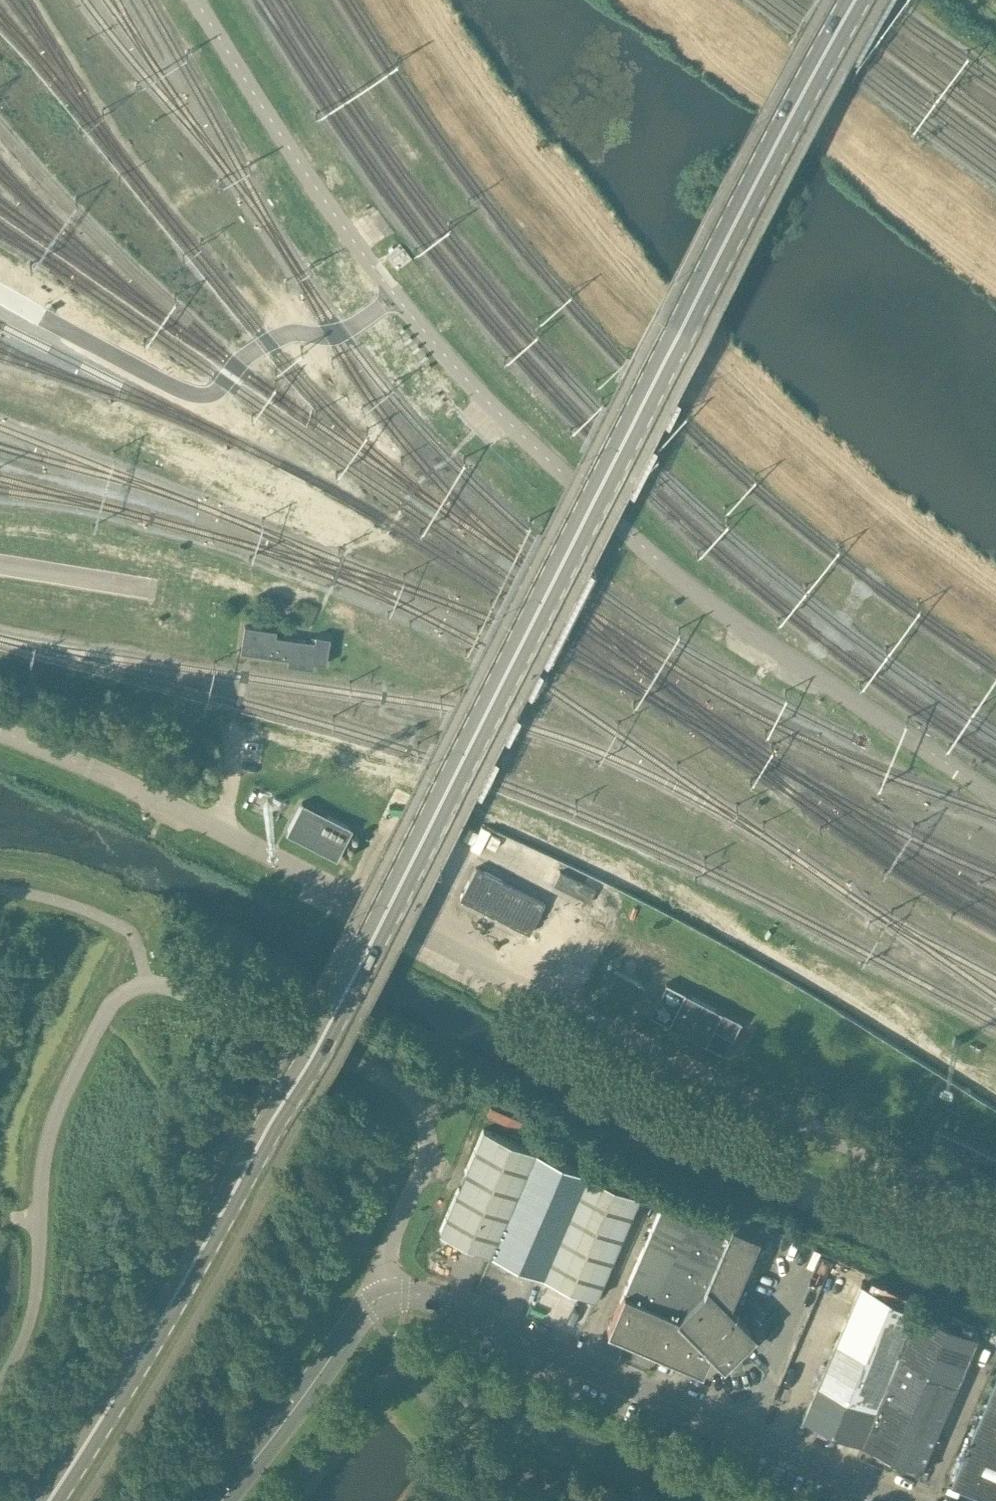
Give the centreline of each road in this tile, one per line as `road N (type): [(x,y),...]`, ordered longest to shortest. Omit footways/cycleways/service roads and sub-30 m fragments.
road 1 (secondary): [(48,1500),(286,1094),(748,183),(852,0)]
road 2 (unclassified): [(382,1295),(382,1260),(426,1157),(422,1110),(385,1078),(203,999),(145,983),(110,1006),(59,1105),(47,1147),(30,1315),(0,1383)]
road 3 (tertiary): [(903,1500),(418,1293),(382,1295)]
road 4 (tertiary): [(220,1500),(382,1295)]

